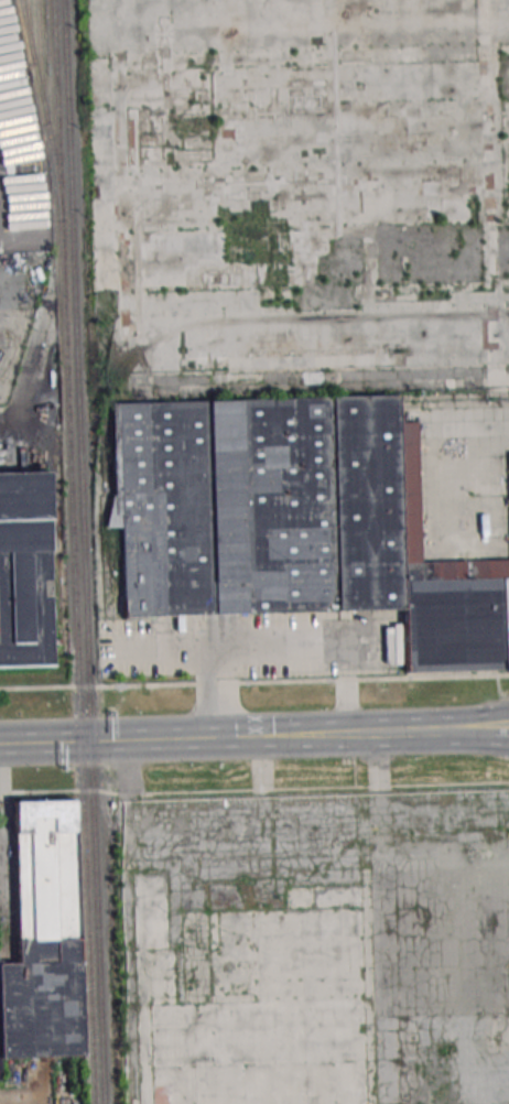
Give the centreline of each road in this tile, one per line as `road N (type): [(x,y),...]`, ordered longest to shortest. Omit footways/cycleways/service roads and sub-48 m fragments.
road 1 (secondary): [(258,735),(0,743)]
road 2 (secondary): [(442,729),(258,735)]

